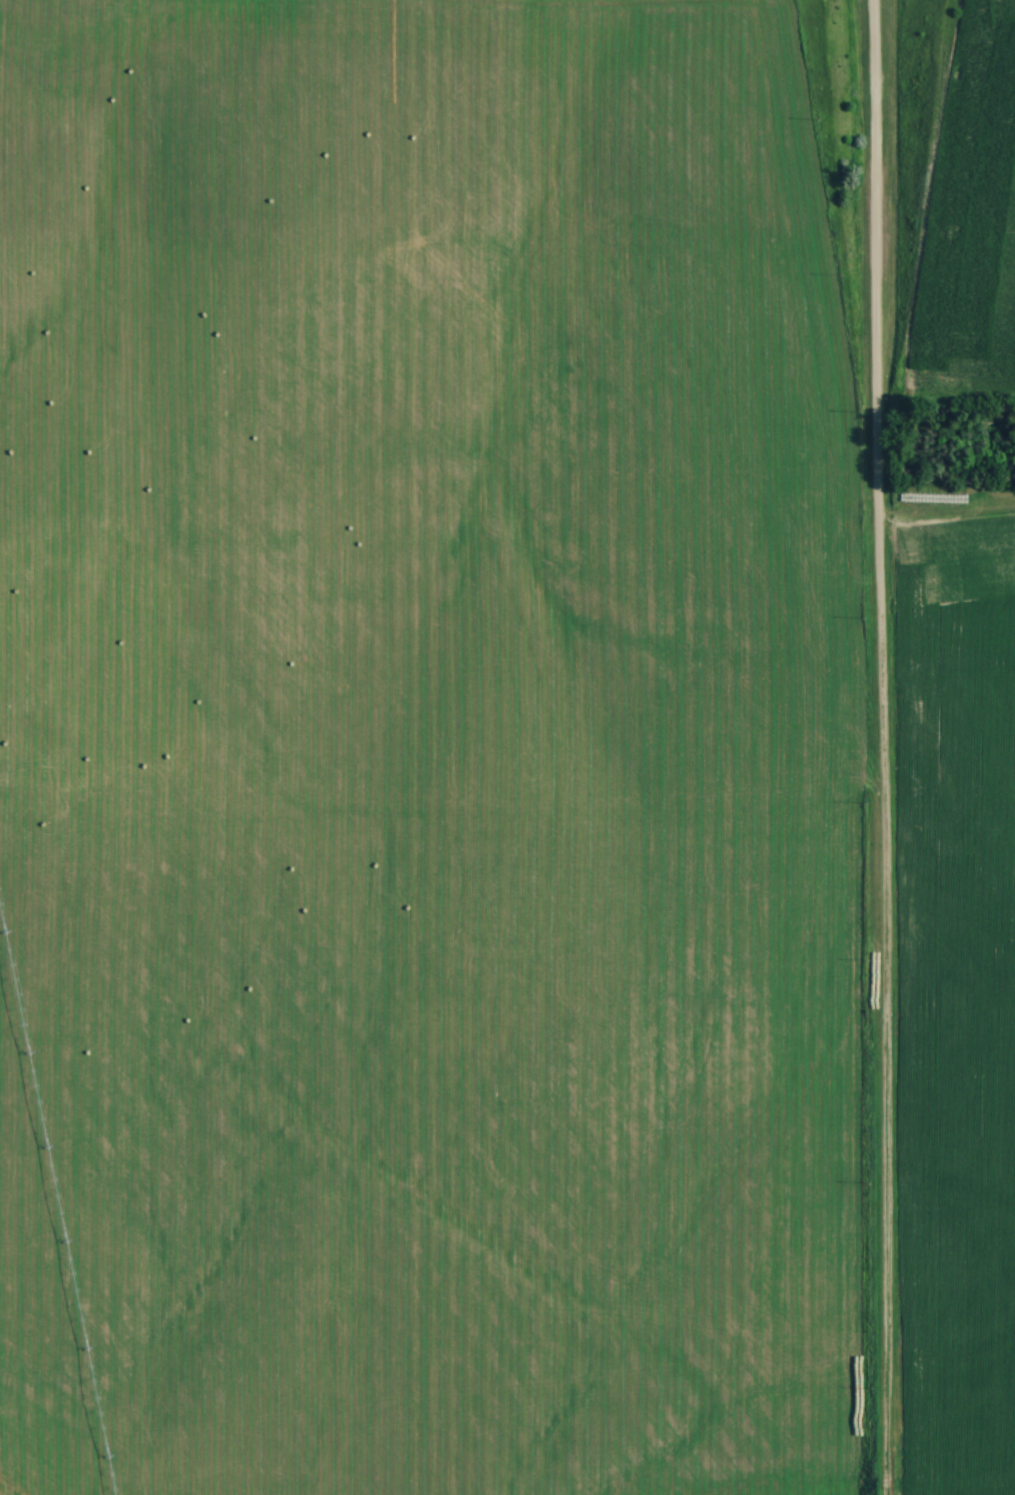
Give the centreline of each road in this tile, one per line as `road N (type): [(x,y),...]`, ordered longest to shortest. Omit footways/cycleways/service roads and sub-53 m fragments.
road 1 (residential): [(883,1494),(866,0)]

